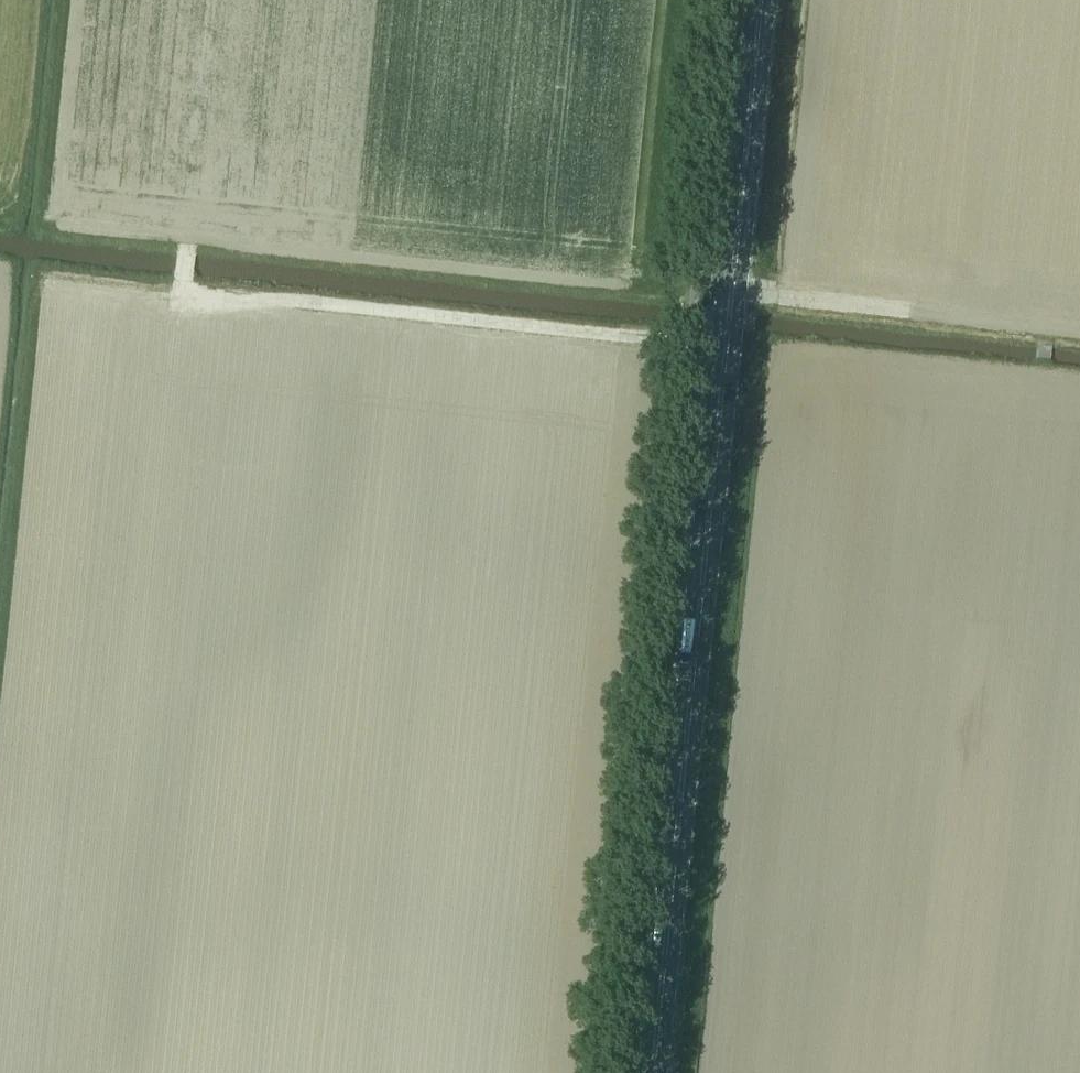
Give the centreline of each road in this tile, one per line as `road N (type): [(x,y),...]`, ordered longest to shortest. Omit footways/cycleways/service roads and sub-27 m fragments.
road 1 (primary): [(653,1072),(763,0)]

